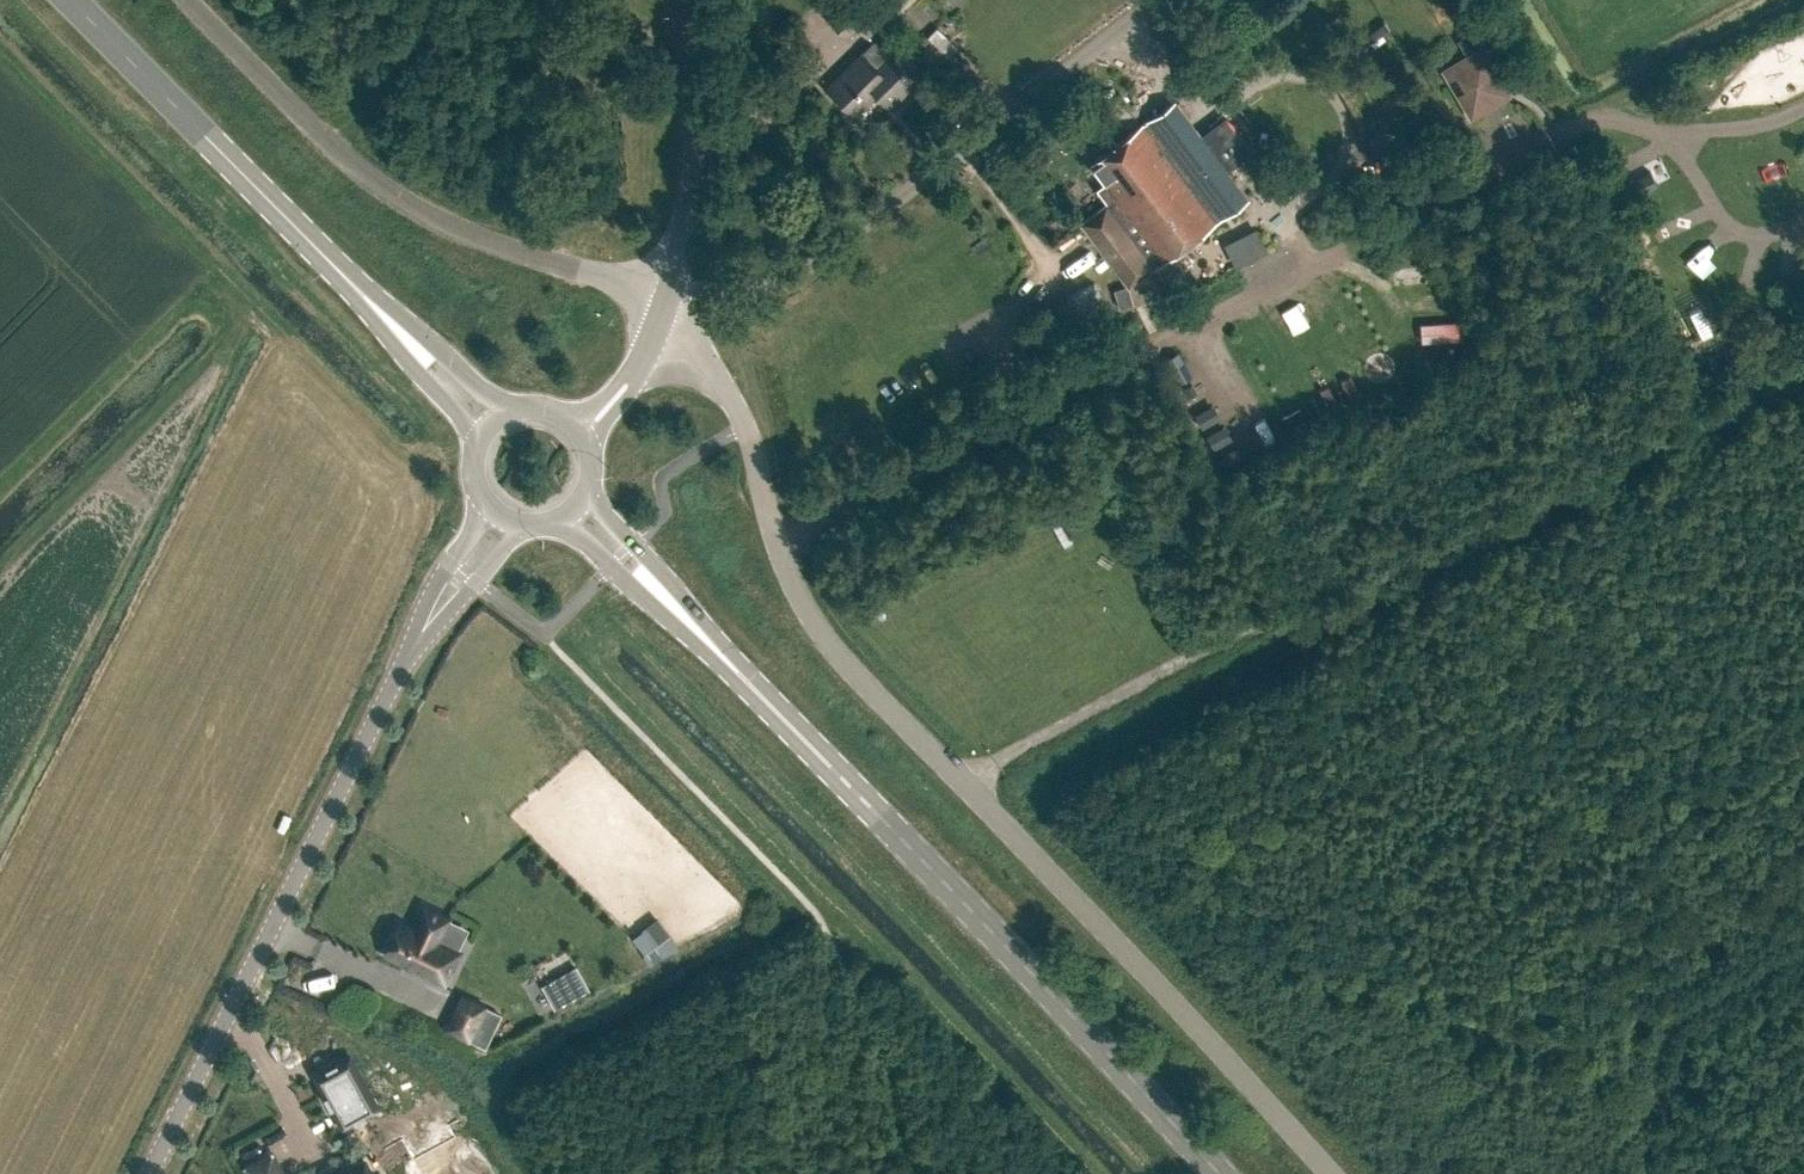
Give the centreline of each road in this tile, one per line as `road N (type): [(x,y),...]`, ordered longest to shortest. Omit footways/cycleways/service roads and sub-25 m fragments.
road 1 (unclassified): [(1319,1173),(802,614),(774,546),(752,447),(723,384),(660,318)]
road 2 (secondary): [(1210,1173),(580,507)]
road 3 (track): [(1009,841),(1041,822),(1062,822),(1173,939),(1190,944),(1663,1019),(1803,942)]
road 4 (unclassified): [(148,1173),(420,632),(505,524)]
road 5 (secondary): [(490,420),(73,0)]
road 6 (unclassified): [(660,318),(611,280),(446,231),(389,199),(311,133),(181,0)]
road 7 (track): [(958,785),(1276,616)]
road 8 (unclassified): [(660,318),(694,187),(695,91),(676,0)]
road 9 (track): [(334,153),(416,0)]
road 10 (track): [(1663,1019),(1640,1173)]
road 11 (unclassified): [(583,430),(616,401),(660,318)]
road 12 (secondary): [(490,420),(477,437),(470,476),(476,496),(505,524)]

